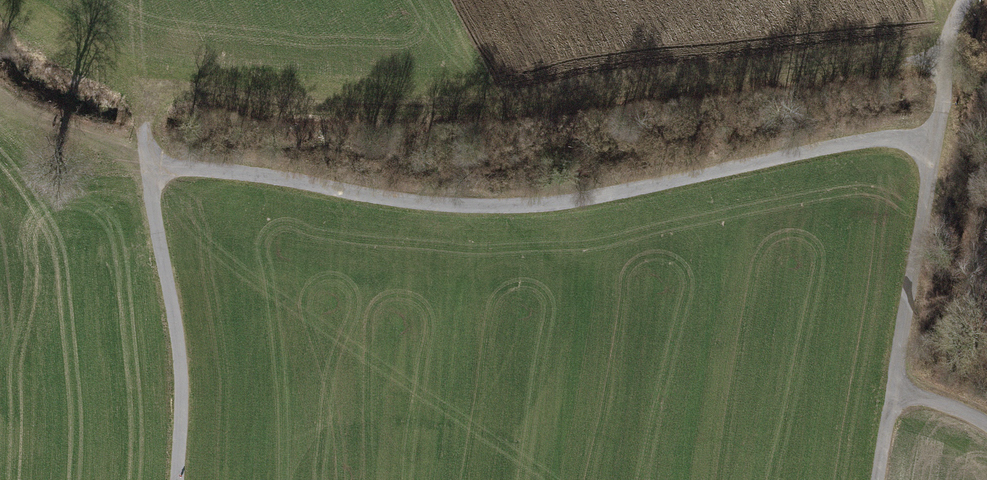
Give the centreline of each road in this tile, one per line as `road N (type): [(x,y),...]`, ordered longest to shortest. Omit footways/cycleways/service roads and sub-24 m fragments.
road 1 (track): [(934,143),(865,140),(571,202),(516,206),(383,199),(262,175),(148,164)]
road 2 (track): [(177,479),(177,336),(154,215),(148,99)]
road 3 (track): [(934,143),(879,479)]
road 4 (track): [(967,0),(944,62),(934,143)]

